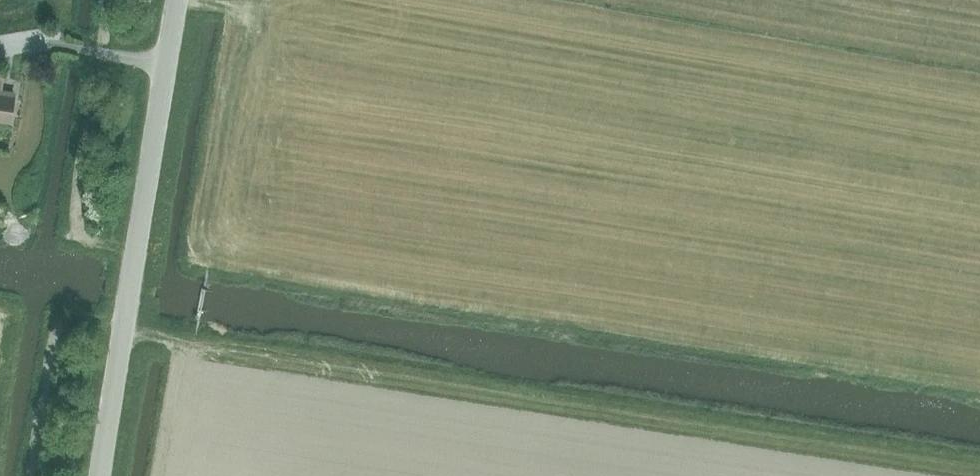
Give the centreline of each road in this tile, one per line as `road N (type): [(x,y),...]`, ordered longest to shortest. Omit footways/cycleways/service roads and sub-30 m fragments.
road 1 (unclassified): [(101,475),(178,0)]

